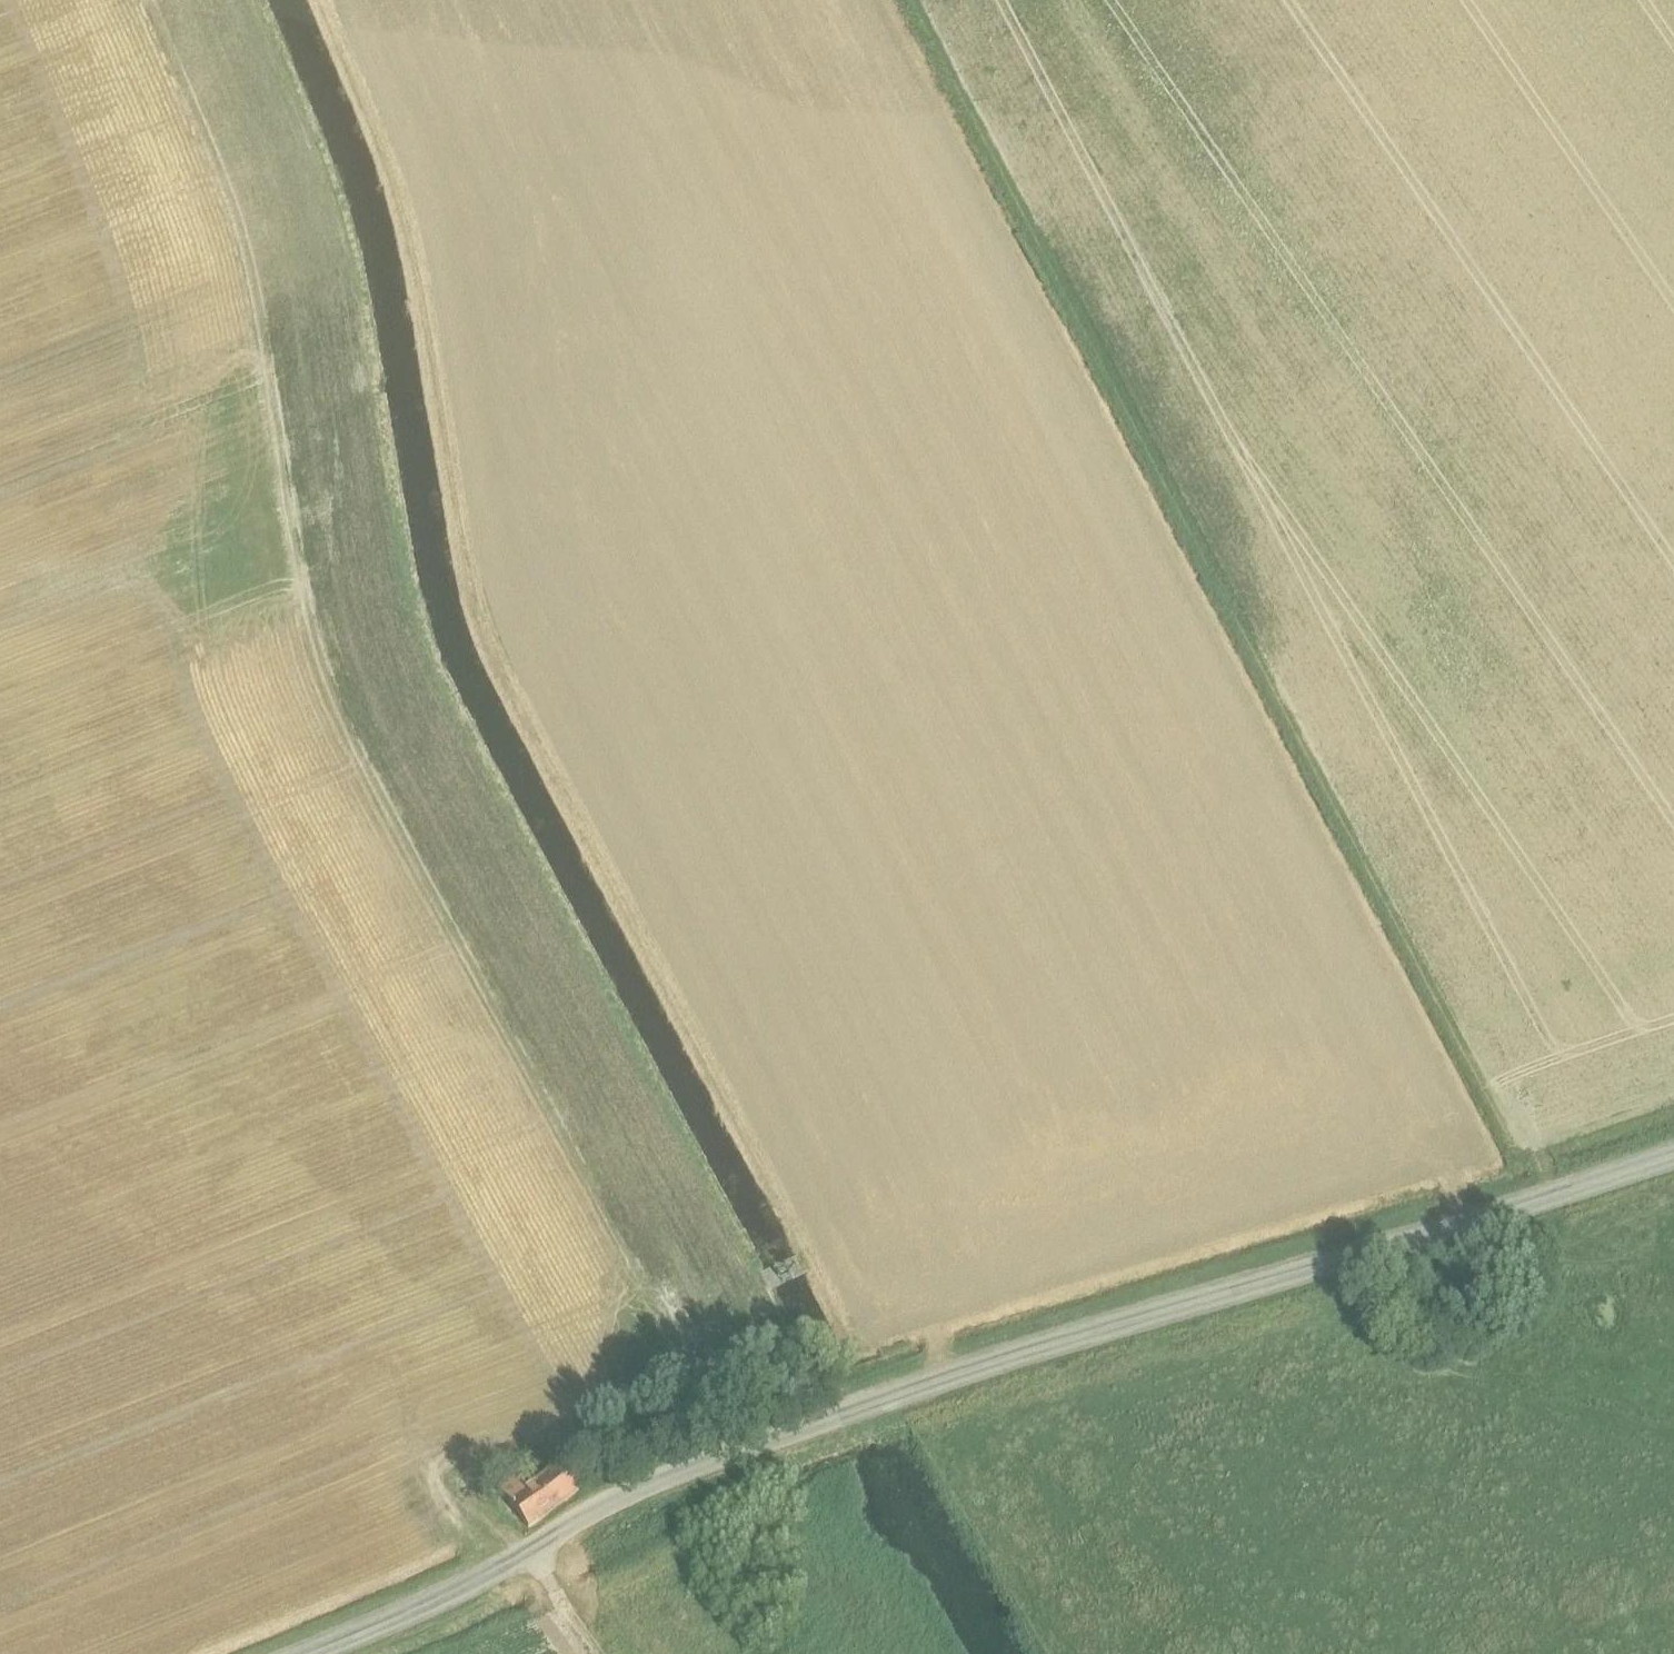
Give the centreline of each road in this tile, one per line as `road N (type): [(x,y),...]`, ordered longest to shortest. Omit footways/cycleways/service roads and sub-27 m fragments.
road 1 (unclassified): [(534,1561),(587,1512),(894,1392),(1673,1160)]
road 2 (unclassified): [(302,1653),(534,1561)]

